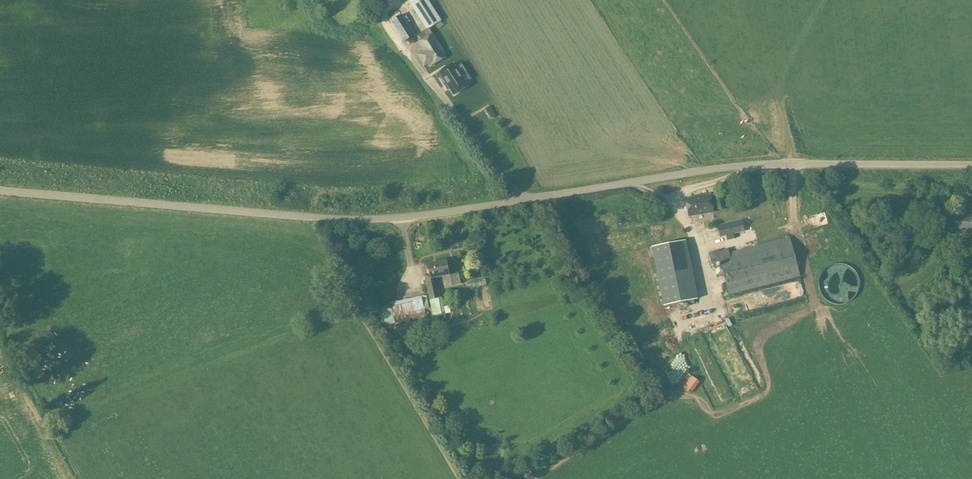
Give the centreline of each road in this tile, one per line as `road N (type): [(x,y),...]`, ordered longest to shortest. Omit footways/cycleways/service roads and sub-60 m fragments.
road 1 (unclassified): [(971,163),(727,167),(358,220),(0,189)]

